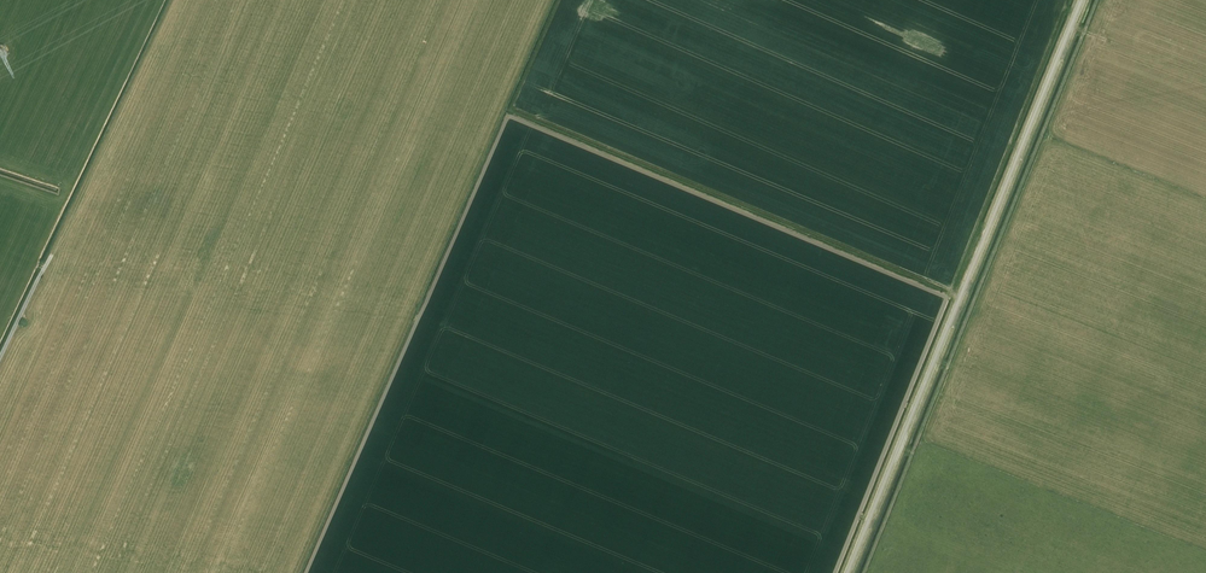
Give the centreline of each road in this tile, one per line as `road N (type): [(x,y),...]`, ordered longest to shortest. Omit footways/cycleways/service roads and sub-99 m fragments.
road 1 (unclassified): [(847,572),(1081,0)]

